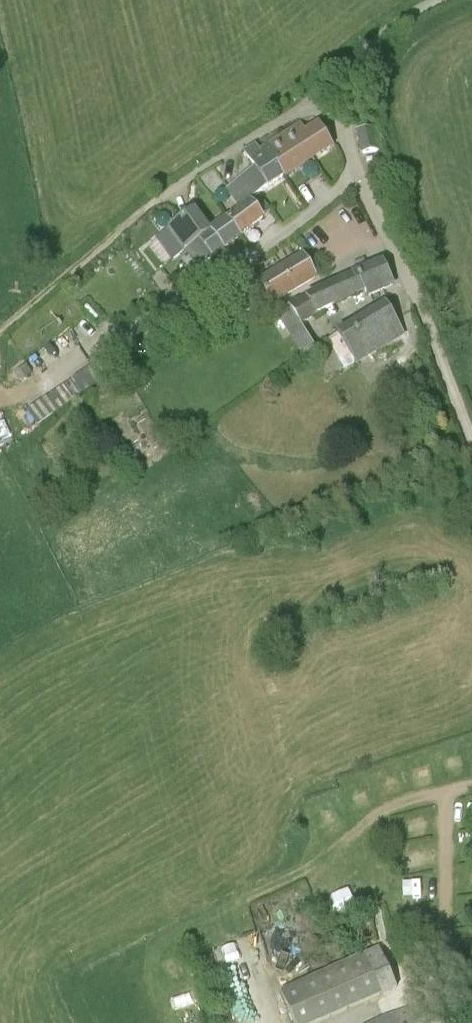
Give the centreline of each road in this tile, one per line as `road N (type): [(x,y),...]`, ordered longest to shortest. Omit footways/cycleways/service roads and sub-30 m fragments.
road 1 (unclassified): [(471,441),(363,188),(345,126)]
road 2 (unclassified): [(159,198),(309,105)]

